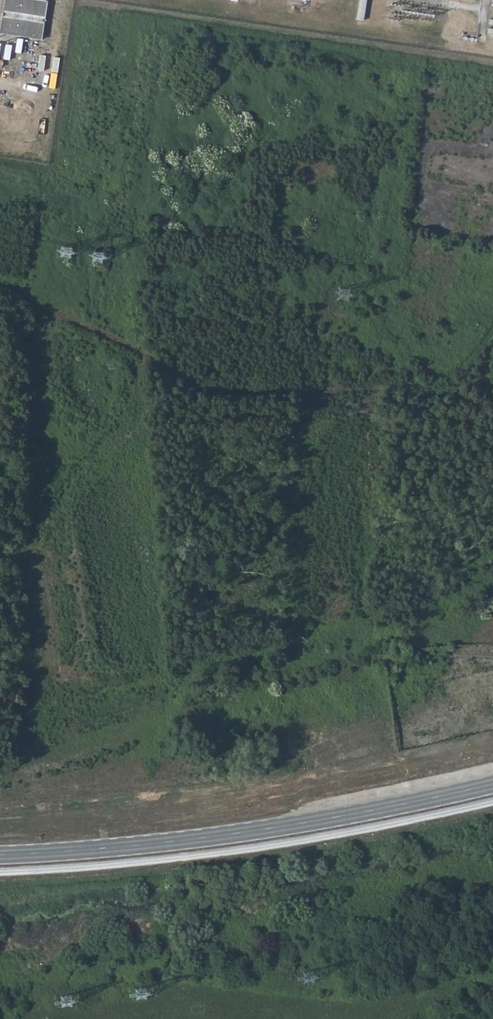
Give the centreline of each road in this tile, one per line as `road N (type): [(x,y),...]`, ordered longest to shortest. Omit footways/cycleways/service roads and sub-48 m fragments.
road 1 (track): [(0,287),(204,389),(245,396),(425,382),(451,374),(492,333)]
road 2 (unclassified): [(0,854),(232,835),(492,784)]

